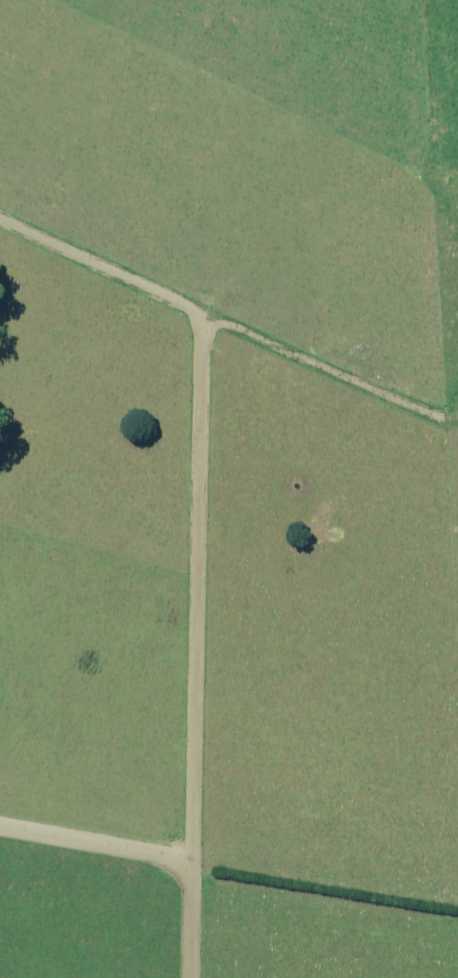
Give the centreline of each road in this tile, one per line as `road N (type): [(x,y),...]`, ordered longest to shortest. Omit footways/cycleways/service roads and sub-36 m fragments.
road 1 (track): [(0,217),(206,316),(188,977)]
road 2 (track): [(457,417),(206,316)]
road 3 (track): [(190,851),(0,818)]

